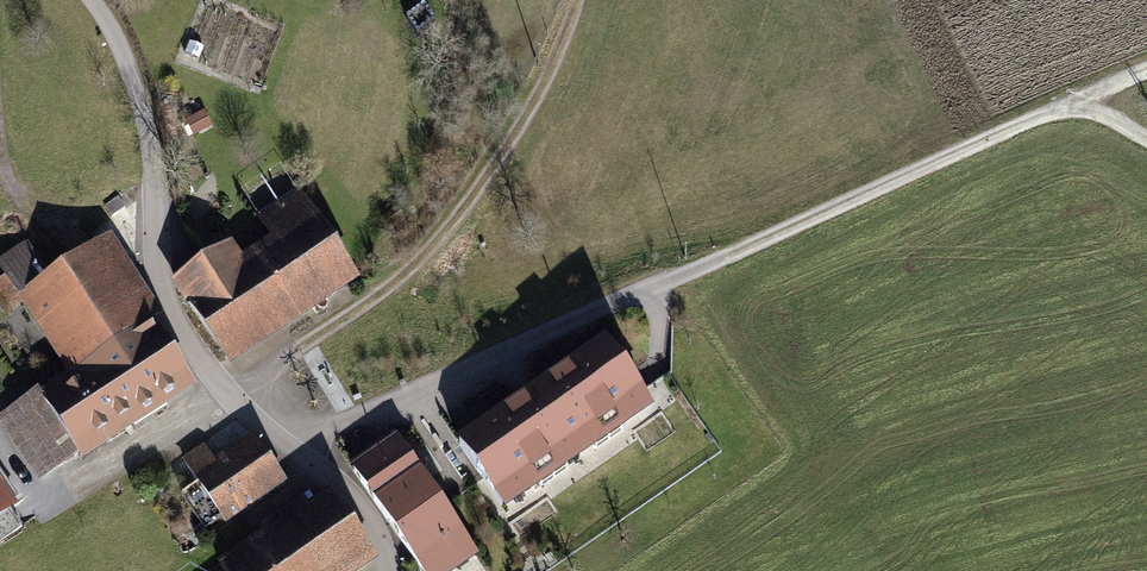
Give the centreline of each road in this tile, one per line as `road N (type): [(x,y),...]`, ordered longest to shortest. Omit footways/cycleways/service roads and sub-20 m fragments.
road 1 (track): [(298,454),(328,431),(1071,99)]
road 2 (track): [(228,393),(385,291),(474,198),(540,89),(576,0)]
road 3 (track): [(85,0),(112,26),(142,90),(159,160),(164,268),(181,331),(228,393),(298,454)]
road 4 (track): [(298,454),(353,497),(388,570)]

